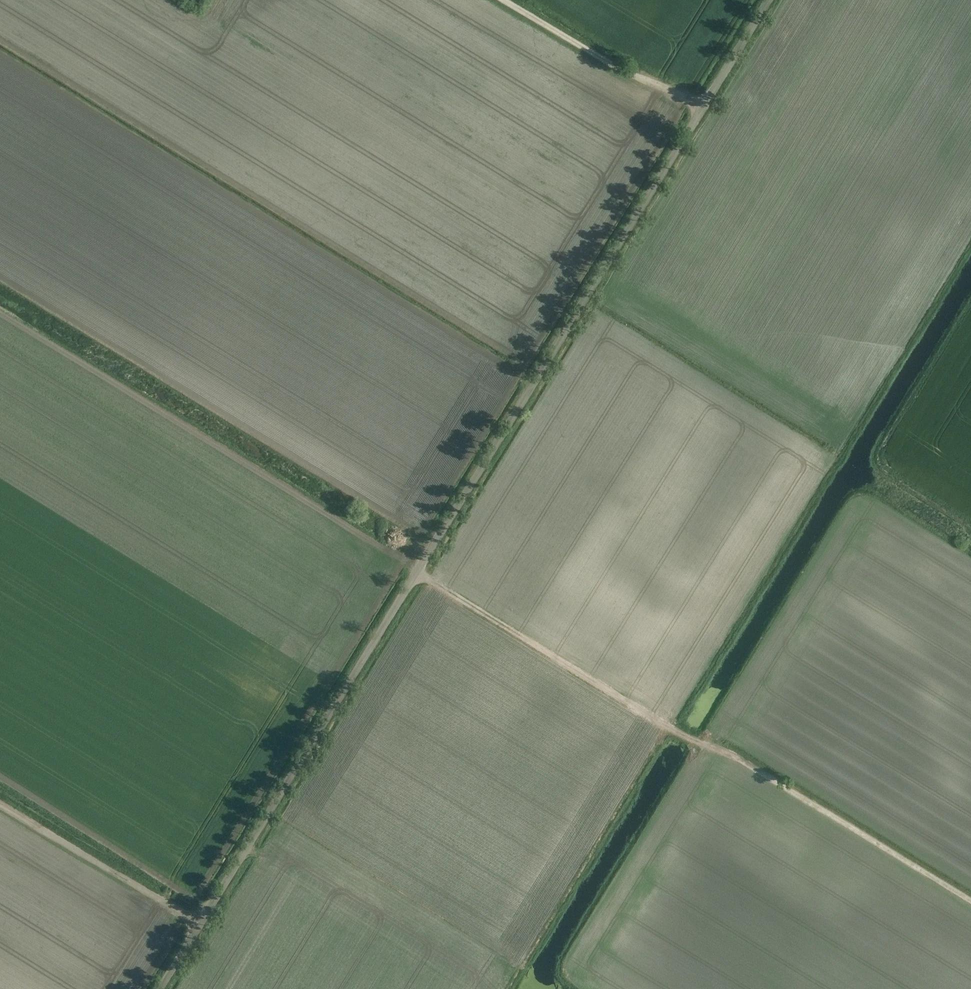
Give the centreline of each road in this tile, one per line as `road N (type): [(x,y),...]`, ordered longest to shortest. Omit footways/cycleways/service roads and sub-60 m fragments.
road 1 (unclassified): [(159,988),(769,0)]
road 2 (track): [(420,566),(668,727),(735,756),(970,900)]
road 3 (track): [(511,0),(701,110)]

